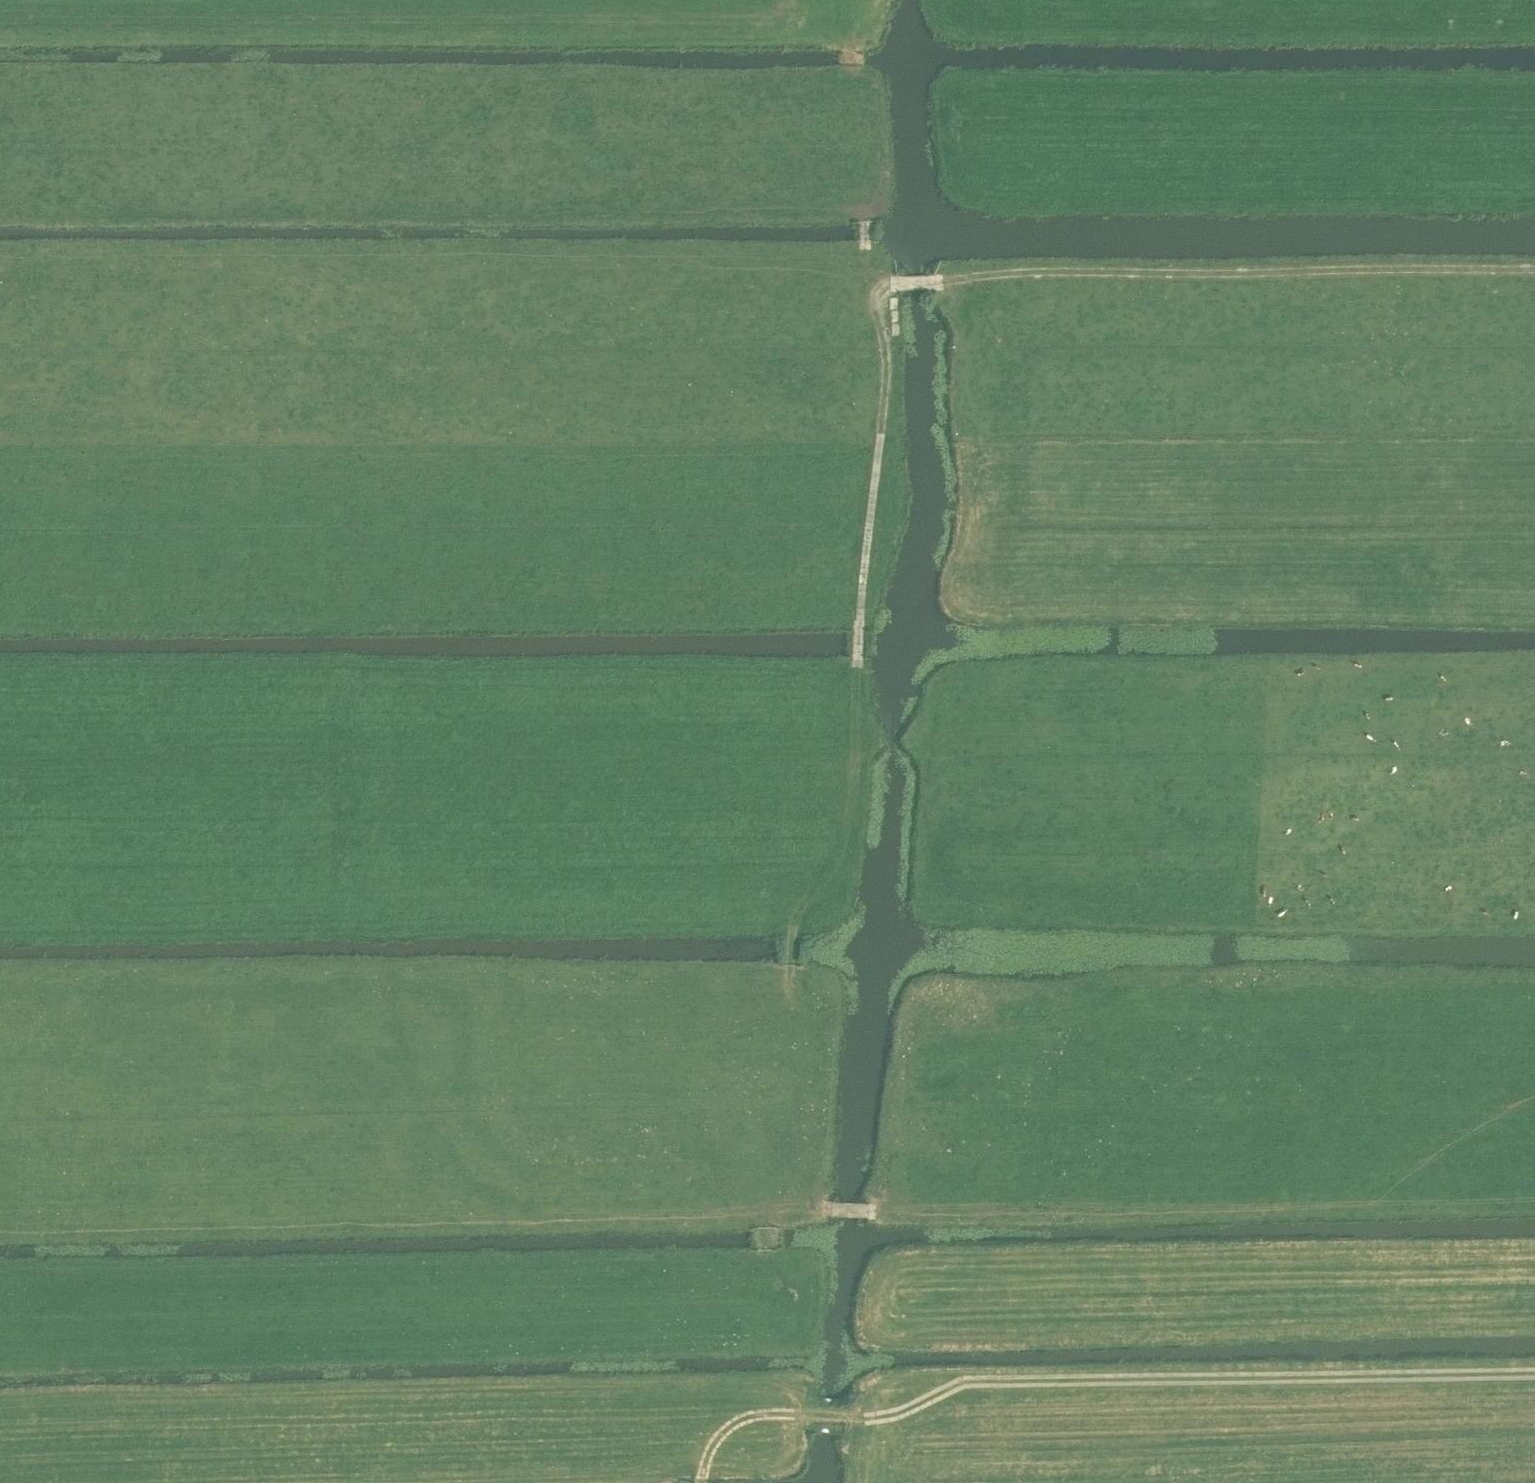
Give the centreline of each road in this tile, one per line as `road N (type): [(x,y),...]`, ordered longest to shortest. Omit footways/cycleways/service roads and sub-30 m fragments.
road 1 (track): [(771,1198),(793,921),(850,838),(854,669),(887,372),(880,286),(1015,272),(1534,271)]
road 2 (track): [(702,1482),(708,1449),(728,1425),(765,1414),(889,1421),(964,1381),(1534,1373)]
road 3 (track): [(880,286),(867,261),(851,40),(840,0)]
road 4 (track): [(763,1276),(771,1198),(828,1208),(905,1206)]

